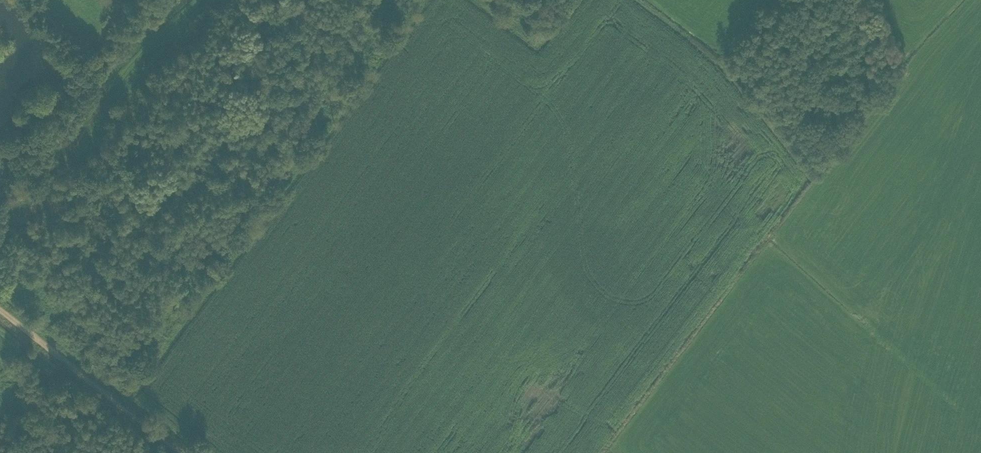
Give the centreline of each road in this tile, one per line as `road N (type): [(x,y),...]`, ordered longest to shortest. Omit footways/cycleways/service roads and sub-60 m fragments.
road 1 (track): [(67,364),(178,452)]

